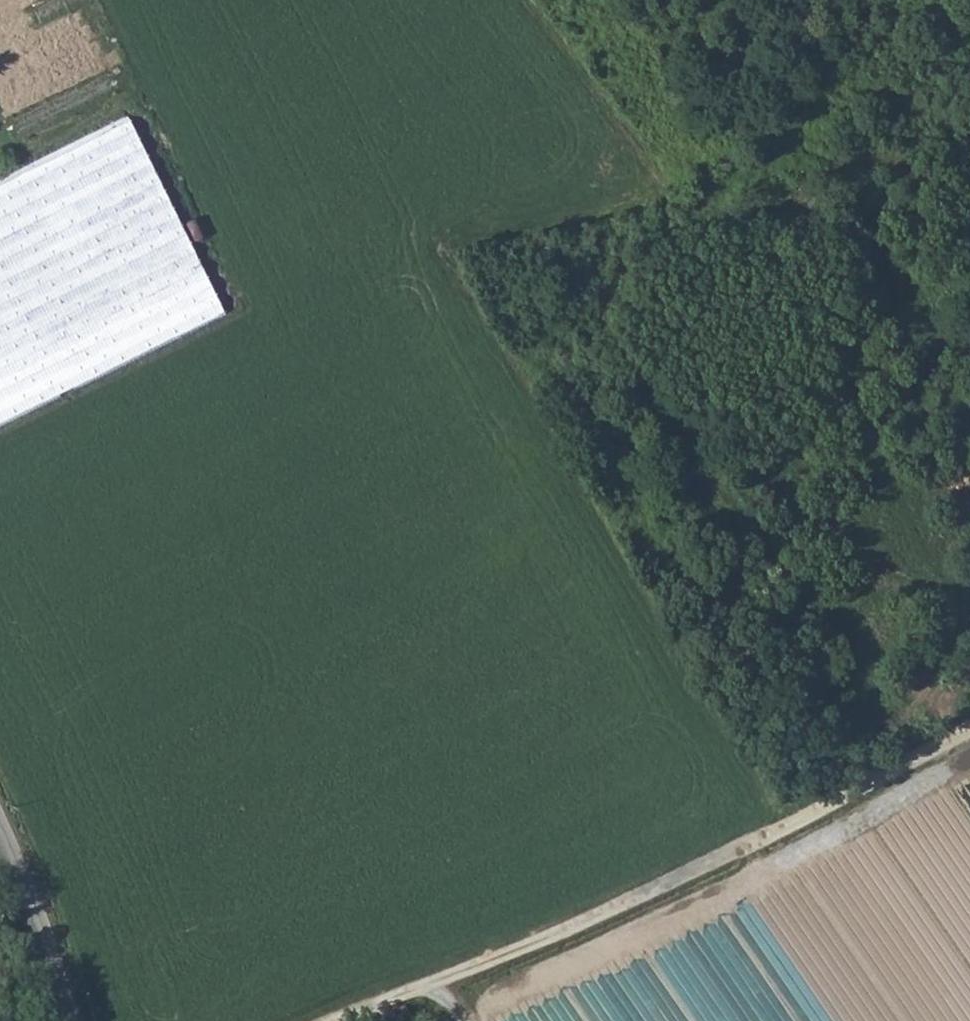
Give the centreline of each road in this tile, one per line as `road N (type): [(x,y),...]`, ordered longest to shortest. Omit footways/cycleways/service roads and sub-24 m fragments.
road 1 (track): [(440,983),(760,843),(969,731)]
road 2 (tertiary): [(0,841),(66,1020)]

